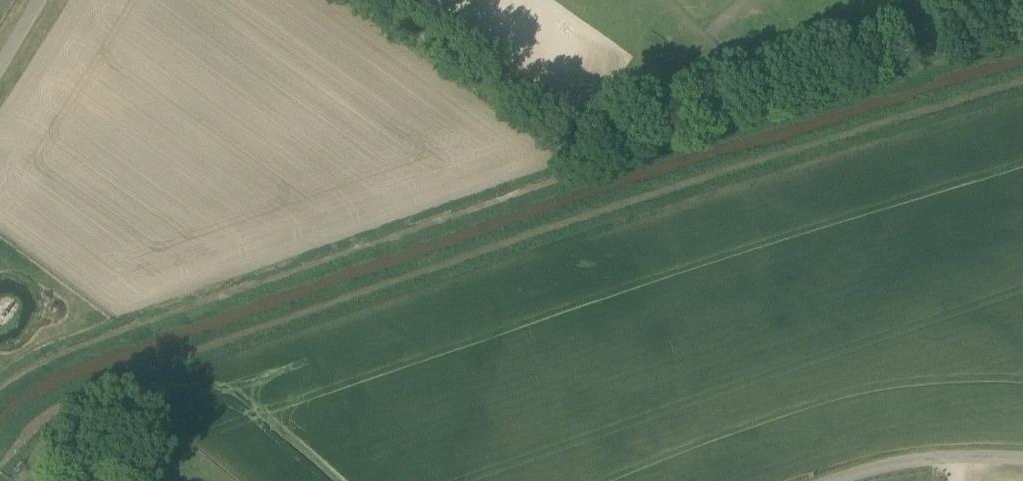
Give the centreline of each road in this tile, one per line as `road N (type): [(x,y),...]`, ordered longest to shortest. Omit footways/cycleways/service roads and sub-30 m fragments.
road 1 (unclassified): [(845,480),(944,460),(1022,463)]

